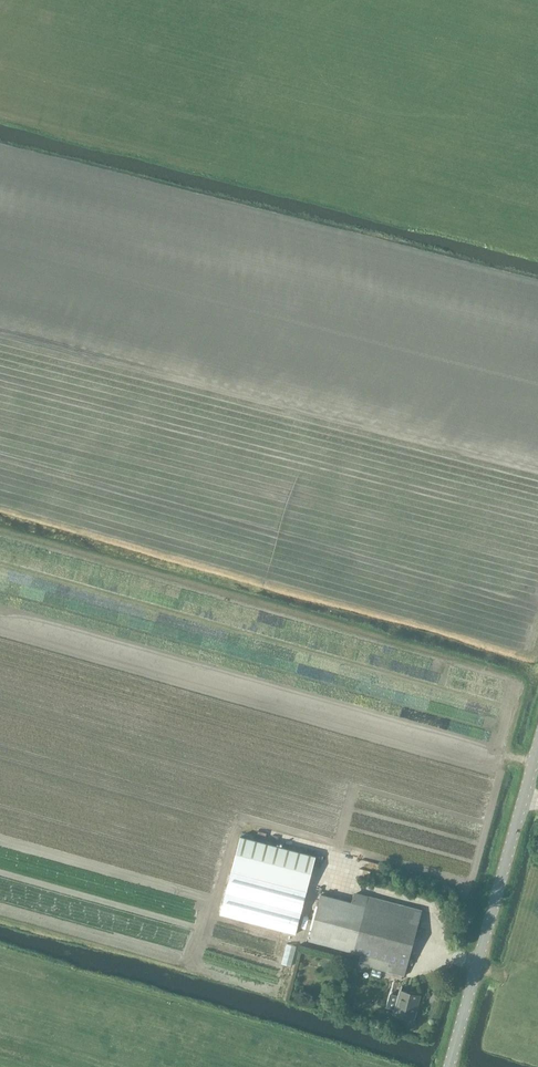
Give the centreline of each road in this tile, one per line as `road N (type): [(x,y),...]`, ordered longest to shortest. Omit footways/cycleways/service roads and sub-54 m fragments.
road 1 (unclassified): [(448,1066),(537,746)]

